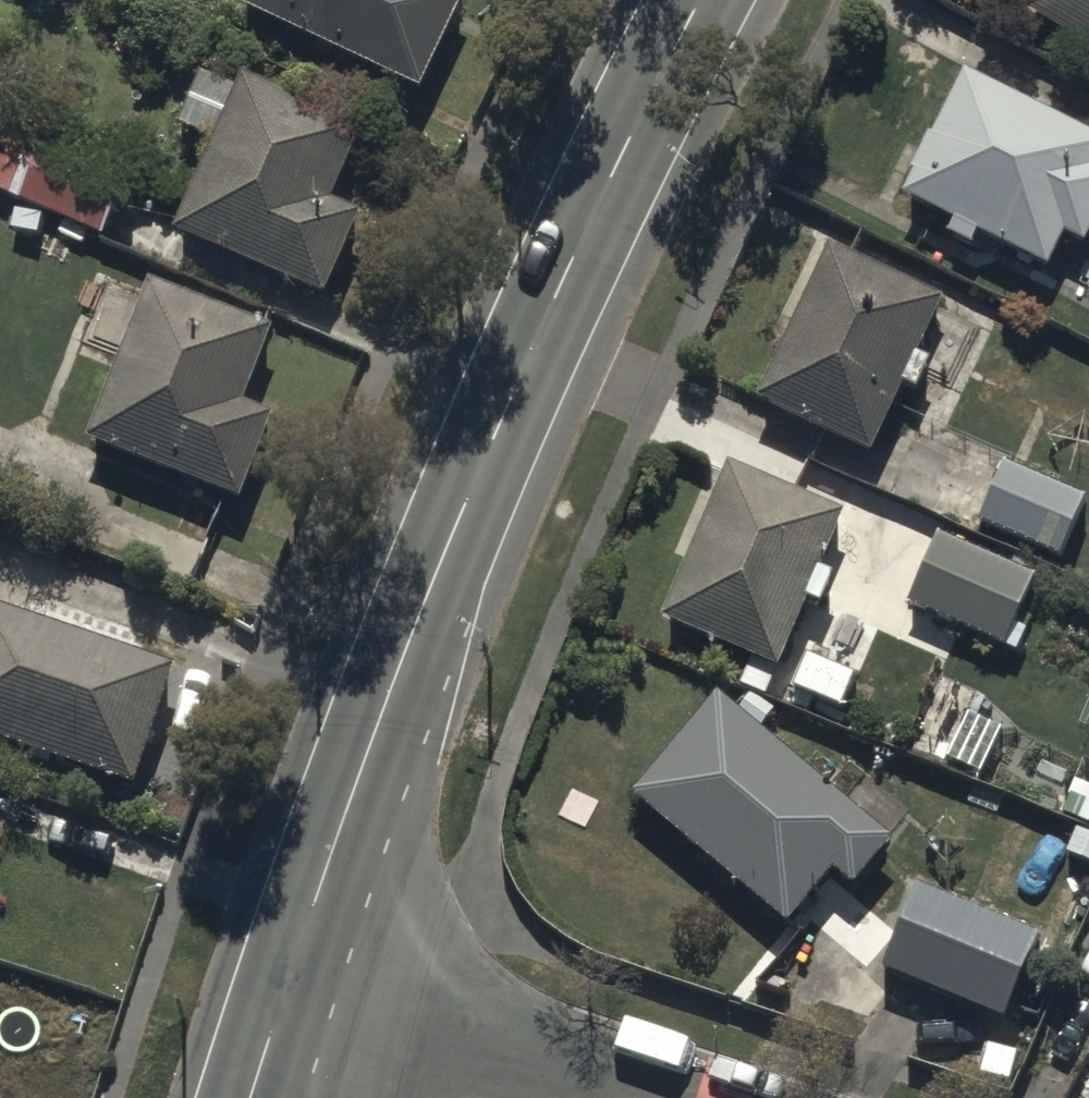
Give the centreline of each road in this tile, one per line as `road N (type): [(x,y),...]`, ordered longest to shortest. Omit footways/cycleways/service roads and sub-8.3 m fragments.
road 1 (secondary): [(700,0),(550,305),(454,527),(289,981)]
road 2 (residential): [(289,981),(649,1097)]
road 3 (secondary): [(289,981),(252,1097)]

